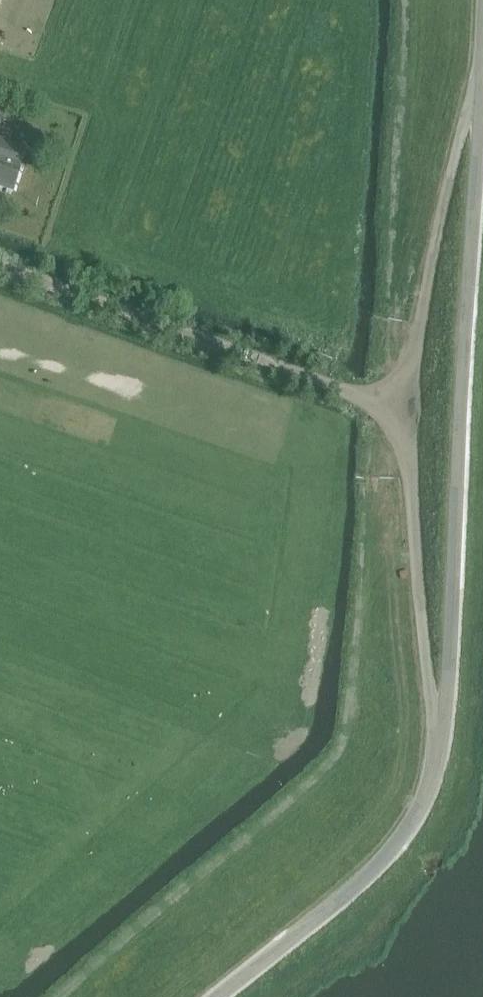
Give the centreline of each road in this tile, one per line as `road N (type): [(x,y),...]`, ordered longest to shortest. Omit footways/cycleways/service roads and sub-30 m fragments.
road 1 (tertiary): [(221,996),(396,850),(437,780),(454,666),(482,161)]

